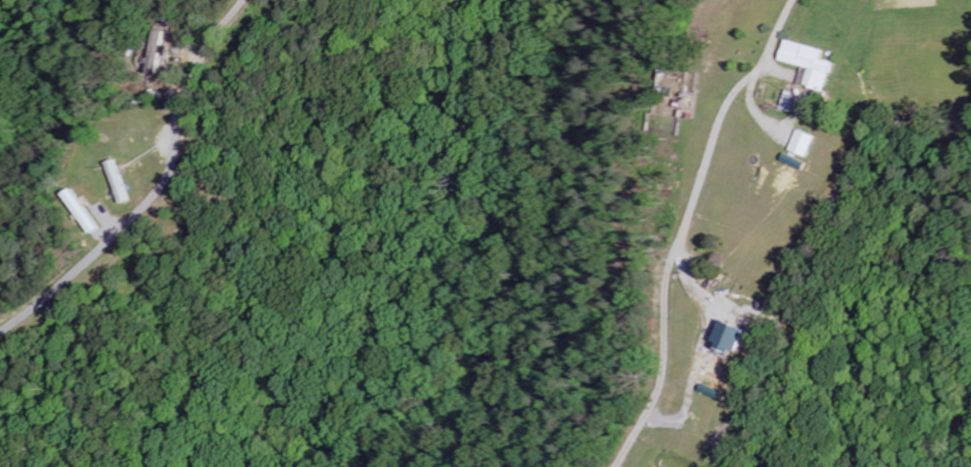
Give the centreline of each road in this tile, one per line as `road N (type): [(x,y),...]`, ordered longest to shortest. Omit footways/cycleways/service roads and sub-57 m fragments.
road 1 (residential): [(243,0),(188,81),(165,182),(90,262),(0,333)]

